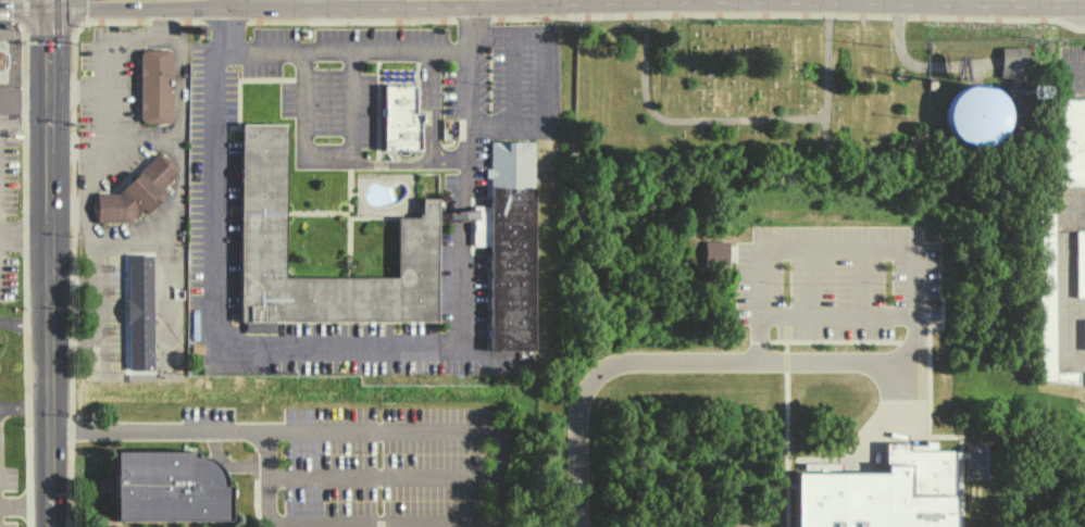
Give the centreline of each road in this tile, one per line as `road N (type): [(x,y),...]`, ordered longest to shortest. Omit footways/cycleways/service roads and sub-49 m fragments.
road 1 (tertiary): [(47,0),(48,526)]

